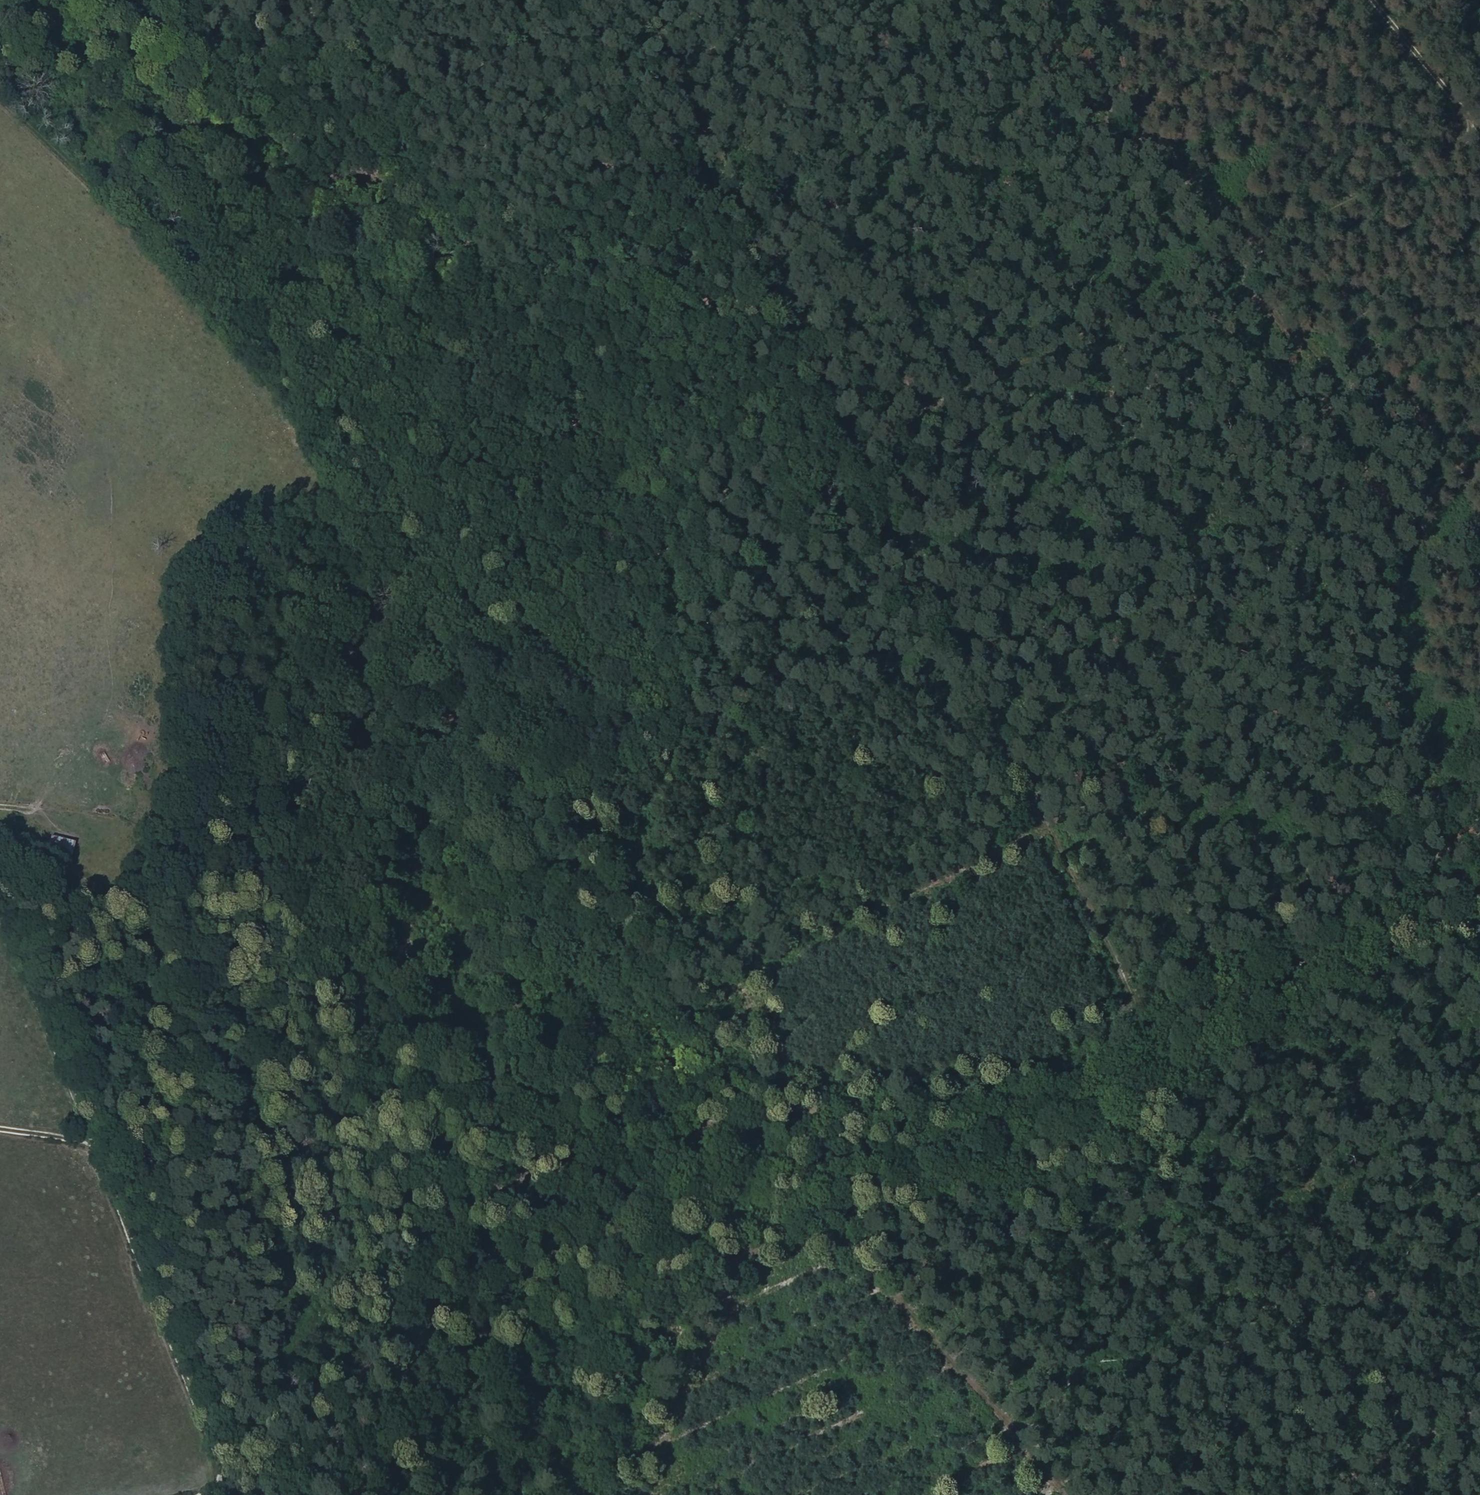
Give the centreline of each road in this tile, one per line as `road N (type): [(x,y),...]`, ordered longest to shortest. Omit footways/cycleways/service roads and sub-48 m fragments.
road 1 (track): [(382,500),(375,428),(359,381),(322,320),(243,277),(196,261),(152,261),(0,103)]
road 2 (track): [(1146,1037),(1479,872)]
road 3 (track): [(1062,1494),(826,1210)]
road 4 (track): [(1367,0),(1479,130)]

